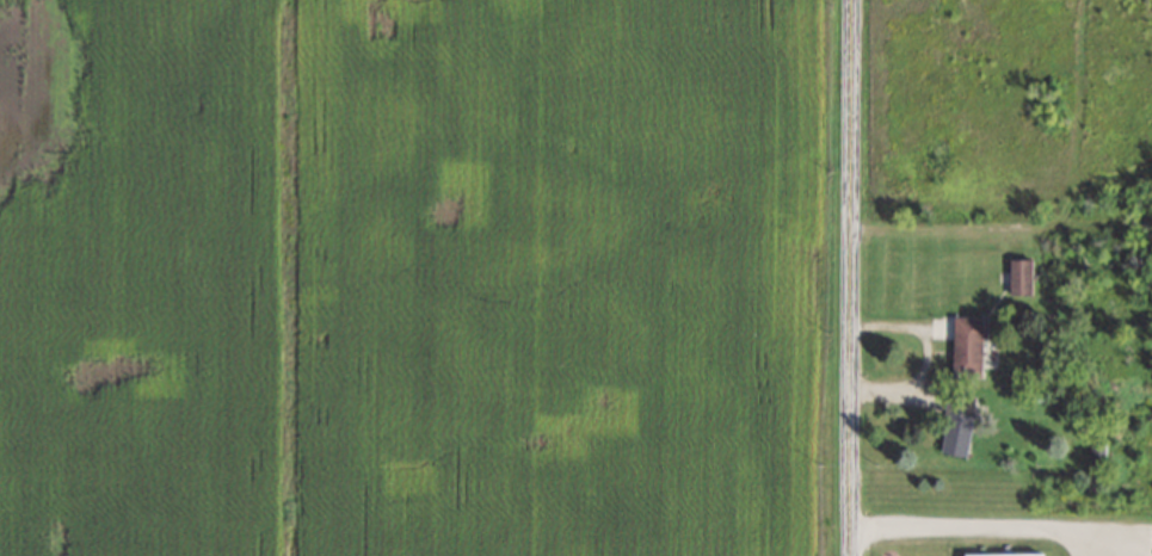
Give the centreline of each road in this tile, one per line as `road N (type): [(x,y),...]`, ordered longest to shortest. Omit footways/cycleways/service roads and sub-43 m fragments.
road 1 (tertiary): [(850,555),(850,0)]

